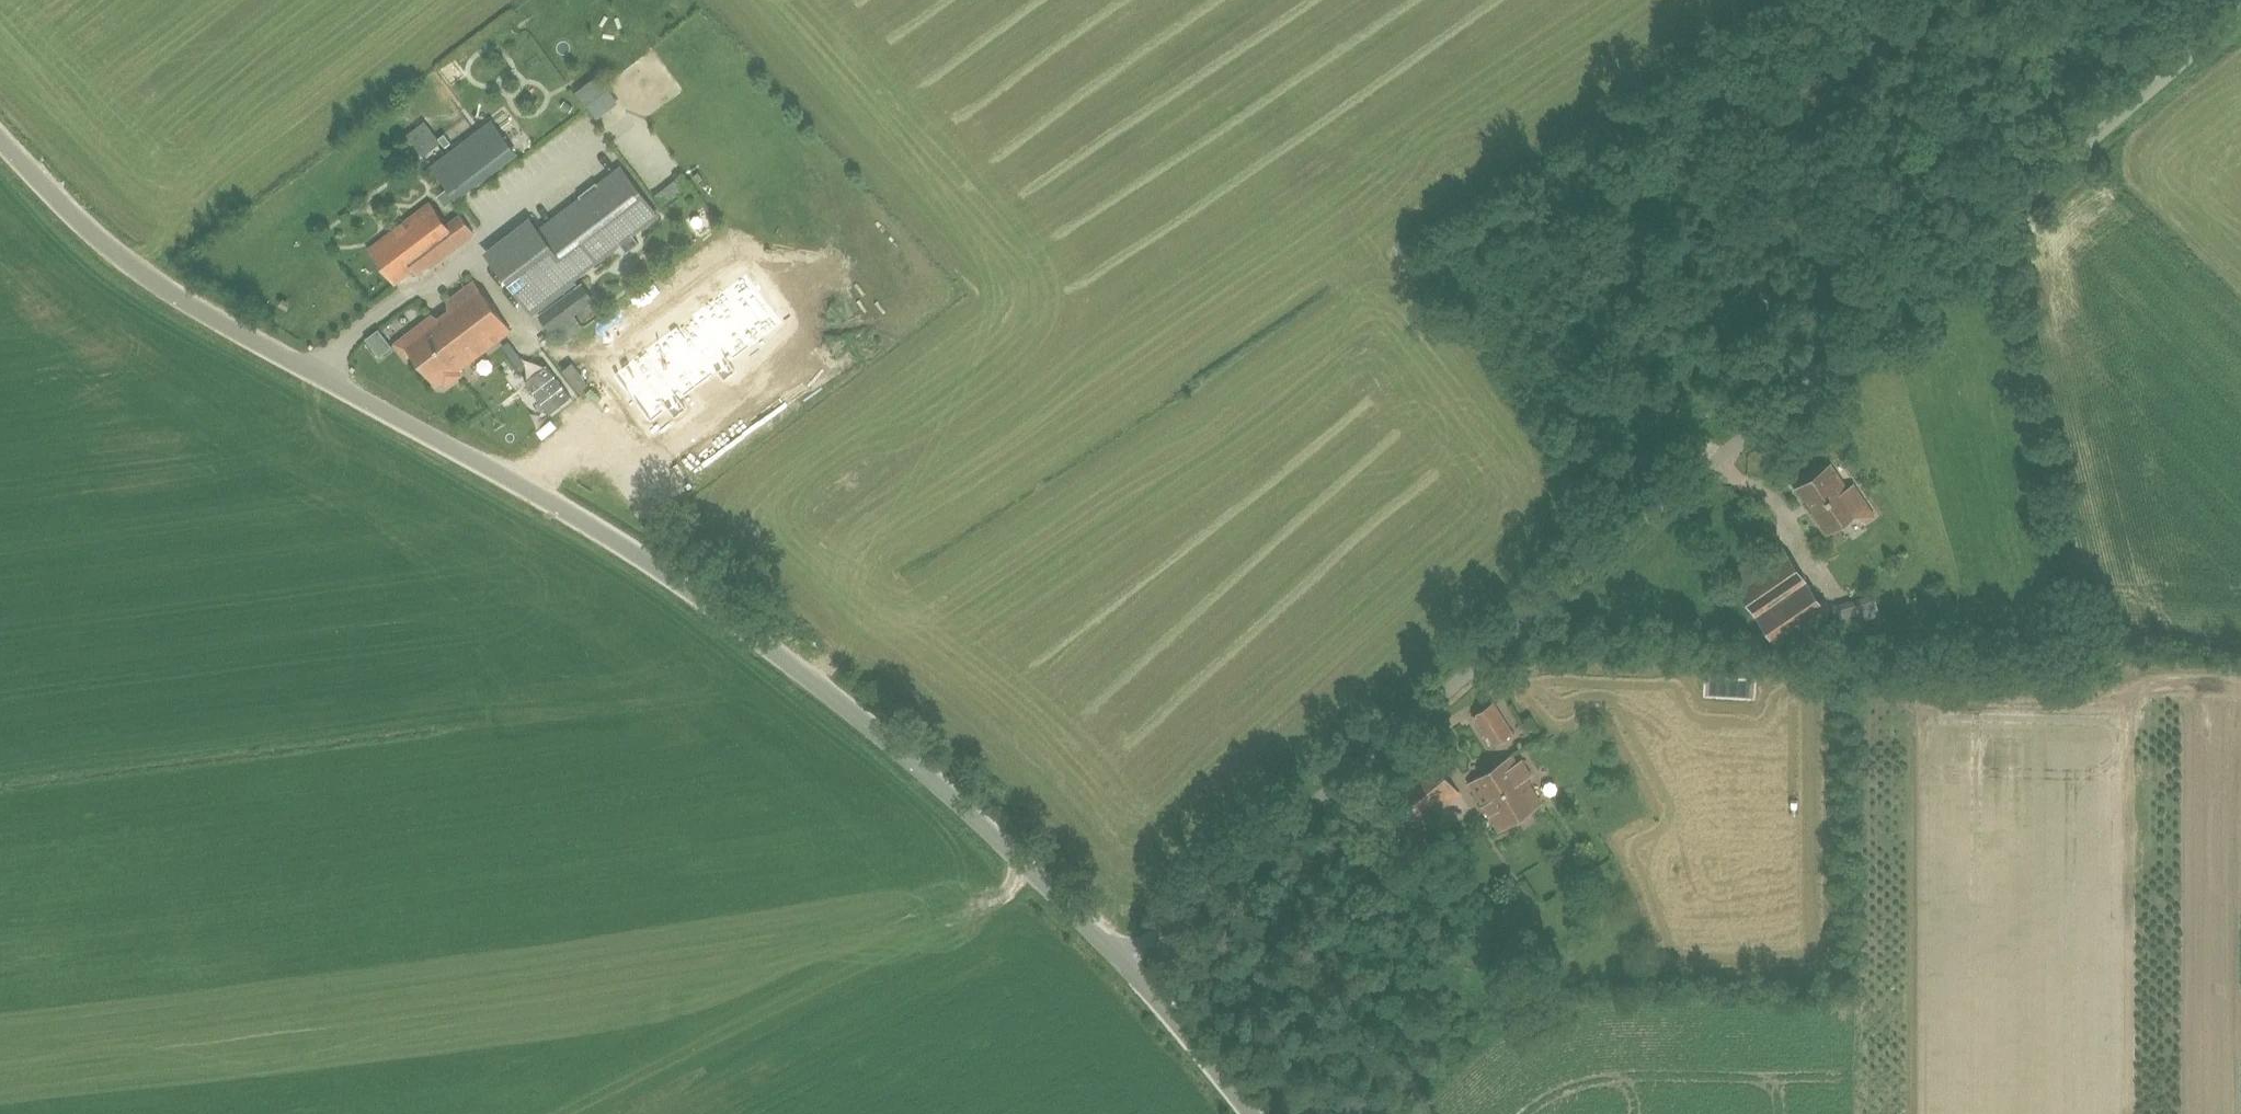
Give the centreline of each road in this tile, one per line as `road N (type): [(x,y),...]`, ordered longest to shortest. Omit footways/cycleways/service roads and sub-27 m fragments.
road 1 (unclassified): [(1123,962),(2240,15)]
road 2 (unclassified): [(1123,962),(914,763),(727,617),(598,529),(227,330),(138,272),(0,144)]
road 3 (unclassified): [(1249,1113),(1123,962)]

